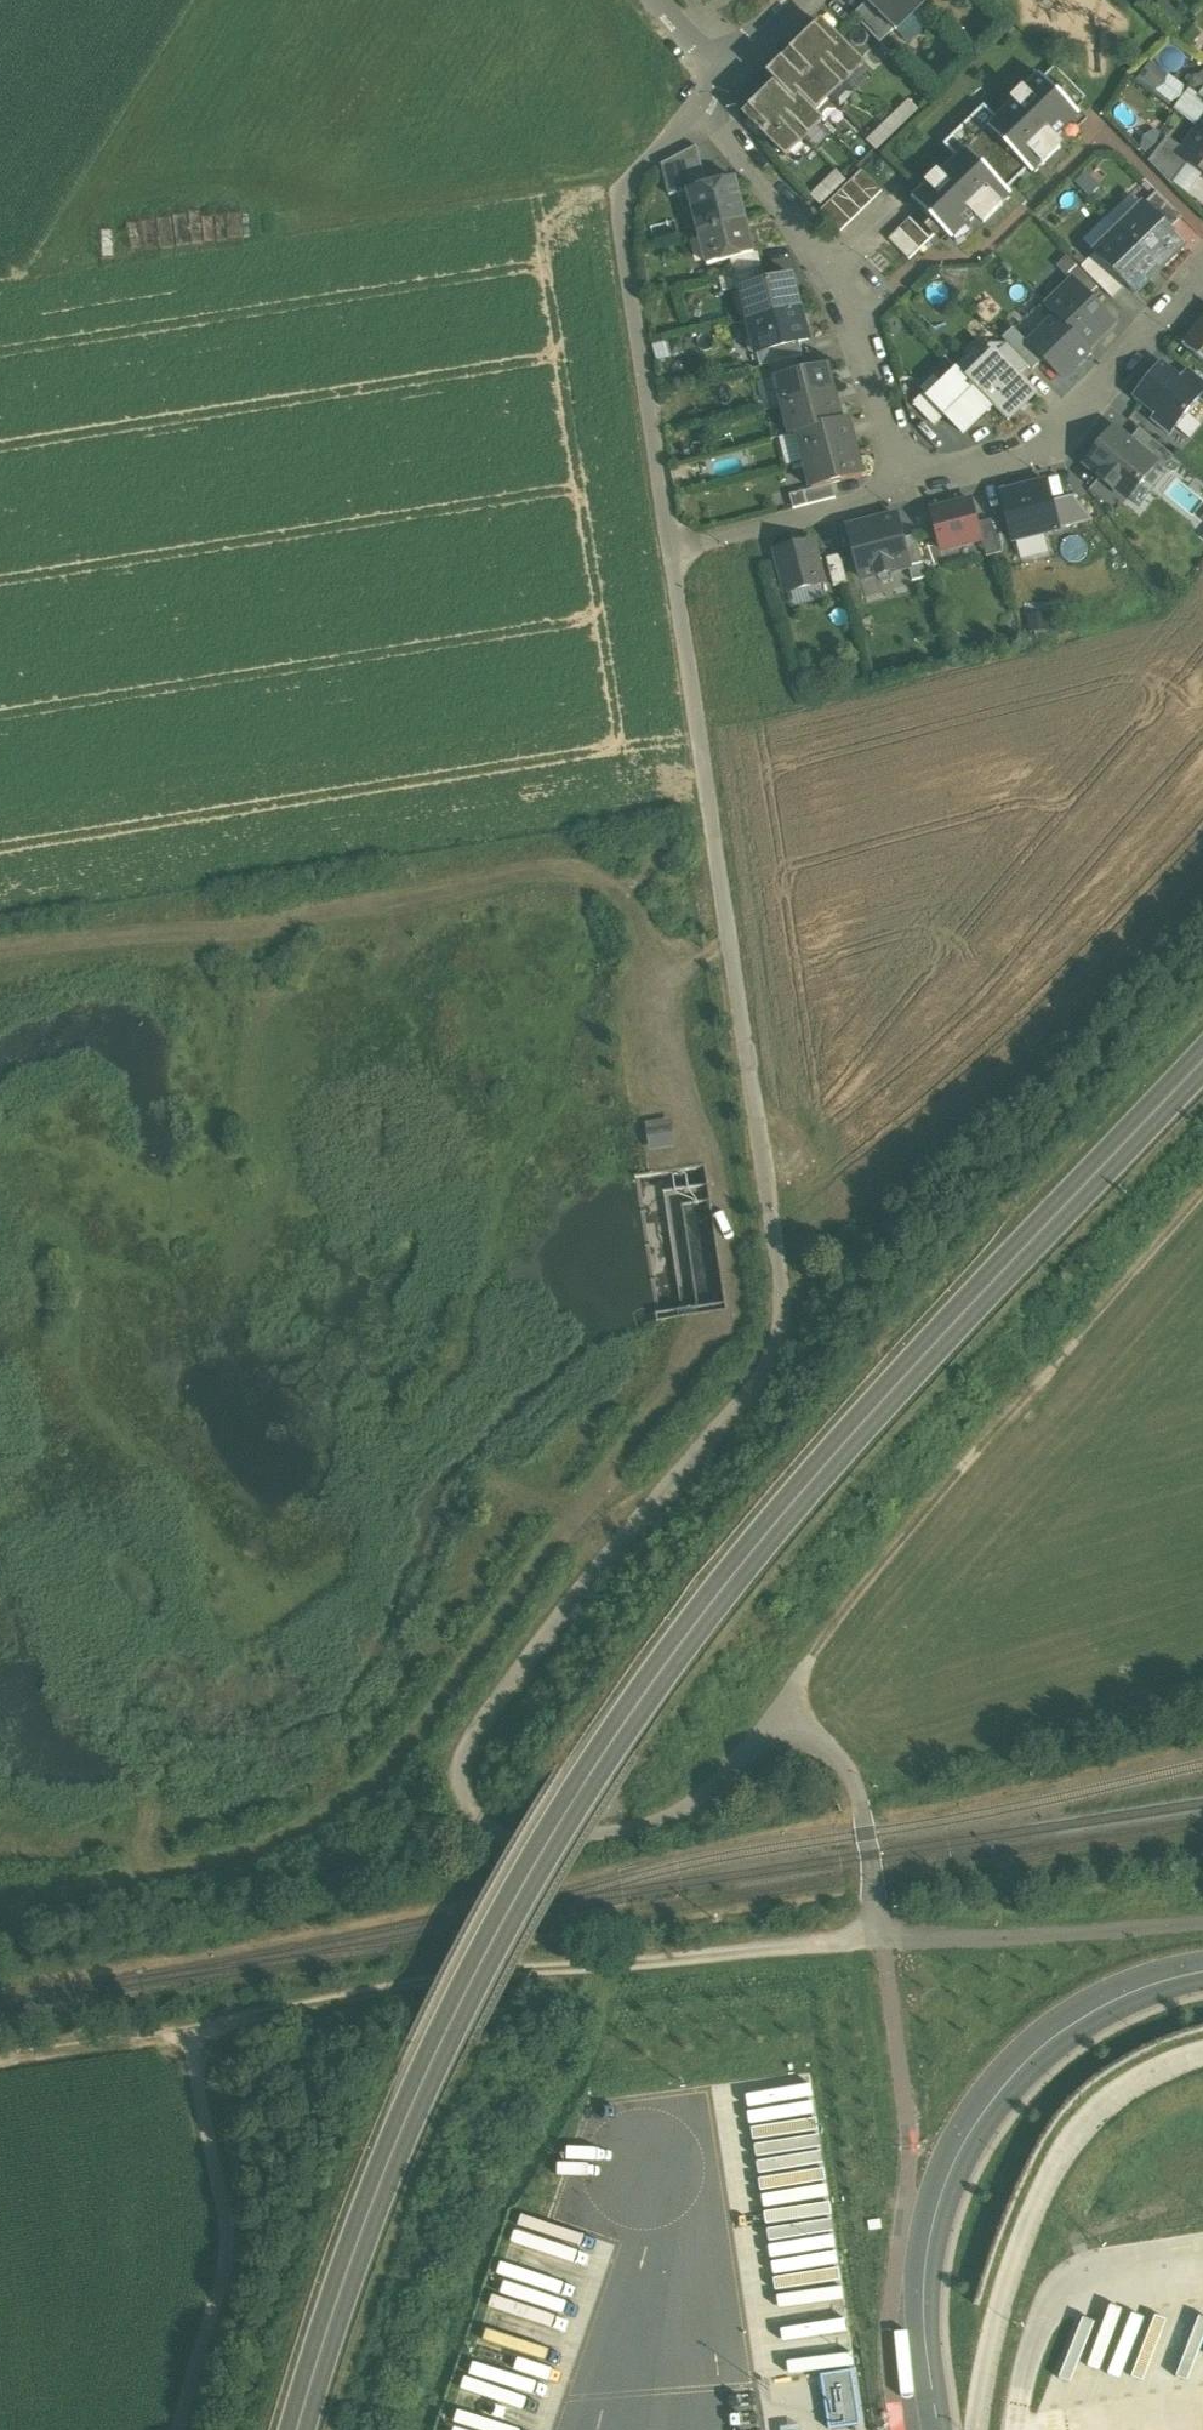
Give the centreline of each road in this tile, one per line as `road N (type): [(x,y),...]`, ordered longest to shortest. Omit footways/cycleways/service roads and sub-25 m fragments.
road 1 (track): [(708,84),(634,176),(622,221),(784,1313),(760,1383),(599,1570),(477,1732),(461,1775),(466,1796),(505,1838),(535,1843),(620,1832),(681,1810),(780,1714)]
road 2 (primary): [(302,2429),(364,2232),(438,2056),(518,1894),(600,1758),(701,1615),(843,1443),(1020,1236),(1202,1042)]
road 3 (track): [(883,1943),(463,1977),(186,2028)]
road 4 (track): [(780,1714),(803,1673),(961,1476),(1202,1196)]
road 5 (unclassified): [(1202,1972),(1130,1990),(1070,2024),(986,2104),(954,2164),(927,2250),(925,2323),(938,2429)]
road 6 (residential): [(907,484),(861,331),(832,266),(708,84)]
road 7 (track): [(186,2028),(227,2237),(177,2429)]
road 8 (residential): [(907,484),(1047,448),(1202,267)]
road 9 (track): [(883,1943),(1202,1921)]
road 10 (track): [(780,1714),(850,1772),(864,1803),(883,1943)]
road 11 (residential): [(671,551),(867,502),(907,484)]
road 12 (track): [(0,2055),(186,2028)]

